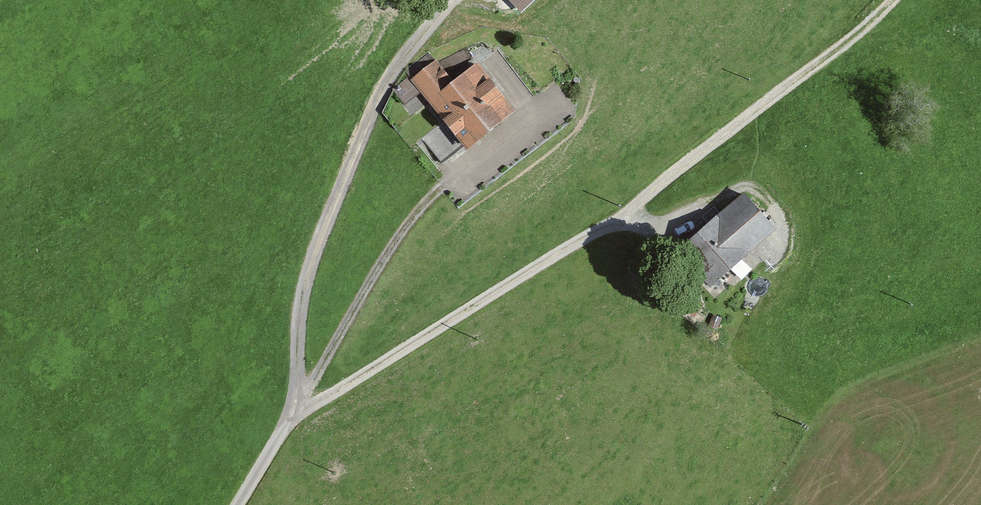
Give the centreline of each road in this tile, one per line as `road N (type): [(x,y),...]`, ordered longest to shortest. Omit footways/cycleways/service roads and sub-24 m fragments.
road 1 (unclassified): [(295,416),(298,303),(319,239),(390,73),(449,0)]
road 2 (unclassified): [(295,416),(615,221),(667,229)]
road 3 (track): [(615,221),(891,0)]

